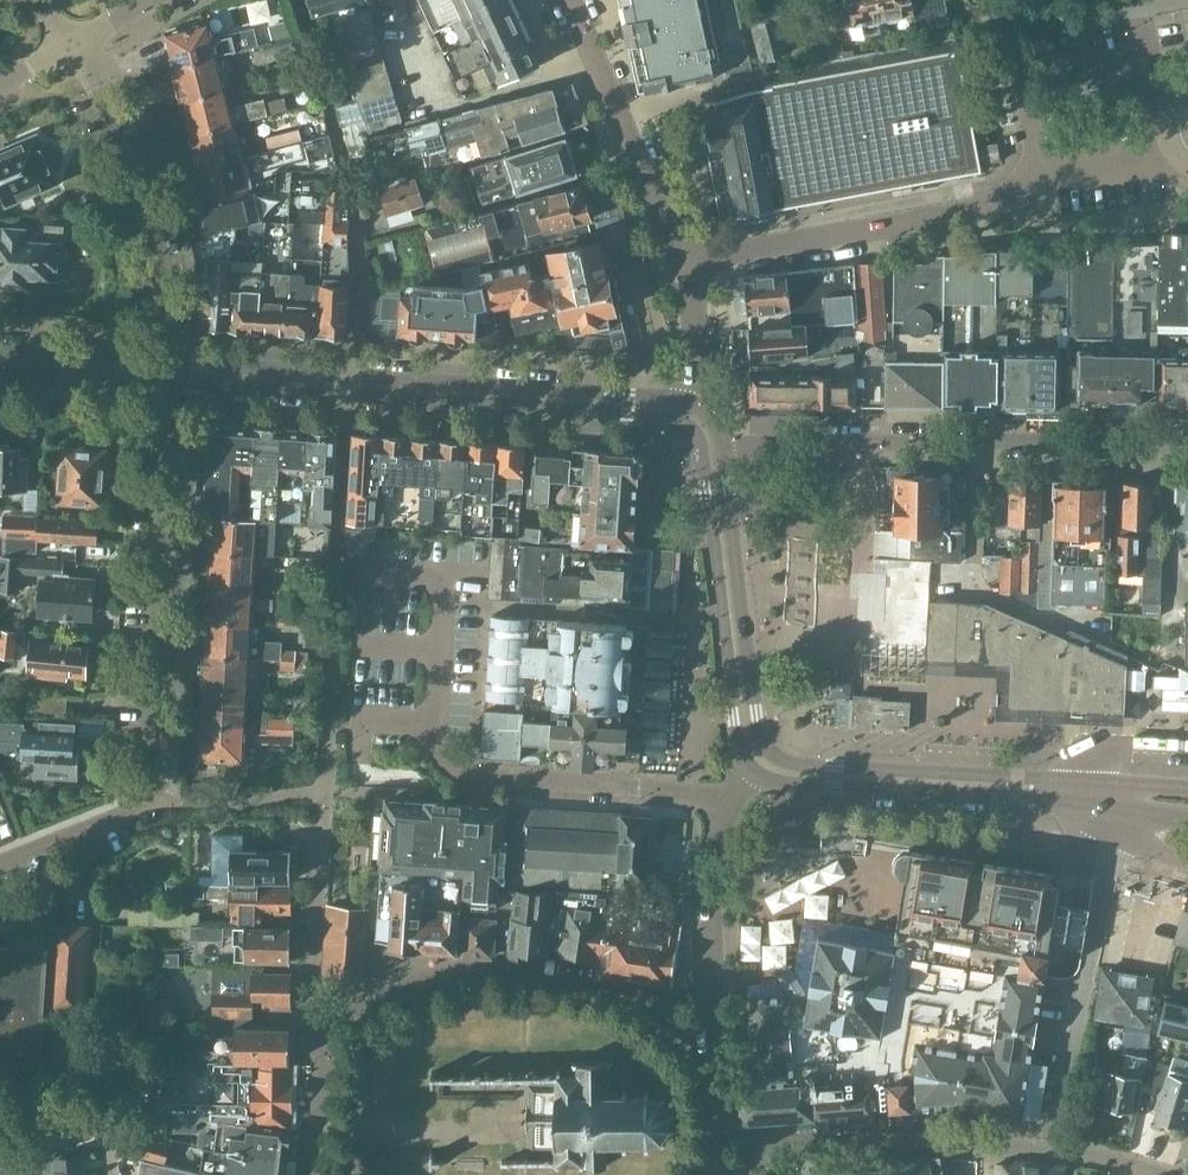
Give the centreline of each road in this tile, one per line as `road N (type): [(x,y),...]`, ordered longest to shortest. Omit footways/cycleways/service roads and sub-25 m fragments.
road 1 (secondary): [(698,408),(174,367)]
road 2 (residential): [(684,258),(1011,202),(1044,173),(1169,150)]
road 3 (residential): [(1187,443),(715,446)]
road 4 (residential): [(138,813),(157,777),(174,367)]
road 5 (residential): [(719,1137),(718,834),(730,798),(767,768)]
road 6 (residential): [(174,367),(138,157),(81,46)]
road 7 (secondary): [(767,768),(749,732),(715,446)]
road 8 (residential): [(1159,1174),(1058,1149),(865,1148)]
road 9 (secondary): [(767,768),(1048,788)]
road 10 (unclassified): [(684,258),(571,0)]
road 11 (secondary): [(0,358),(174,367)]
road 12 (residential): [(1048,788),(1119,835),(1187,864)]
road 13 (residential): [(1187,749),(1102,743),(1048,788)]
road 14 (unclassified): [(698,408),(684,258)]
road 15 (residential): [(138,813),(0,870)]
road 16 (residential): [(865,1148),(772,1148),(719,1137)]
road 17 (secondary): [(1048,788),(1187,819)]
road 18 (secondary): [(1187,789),(1048,788)]

